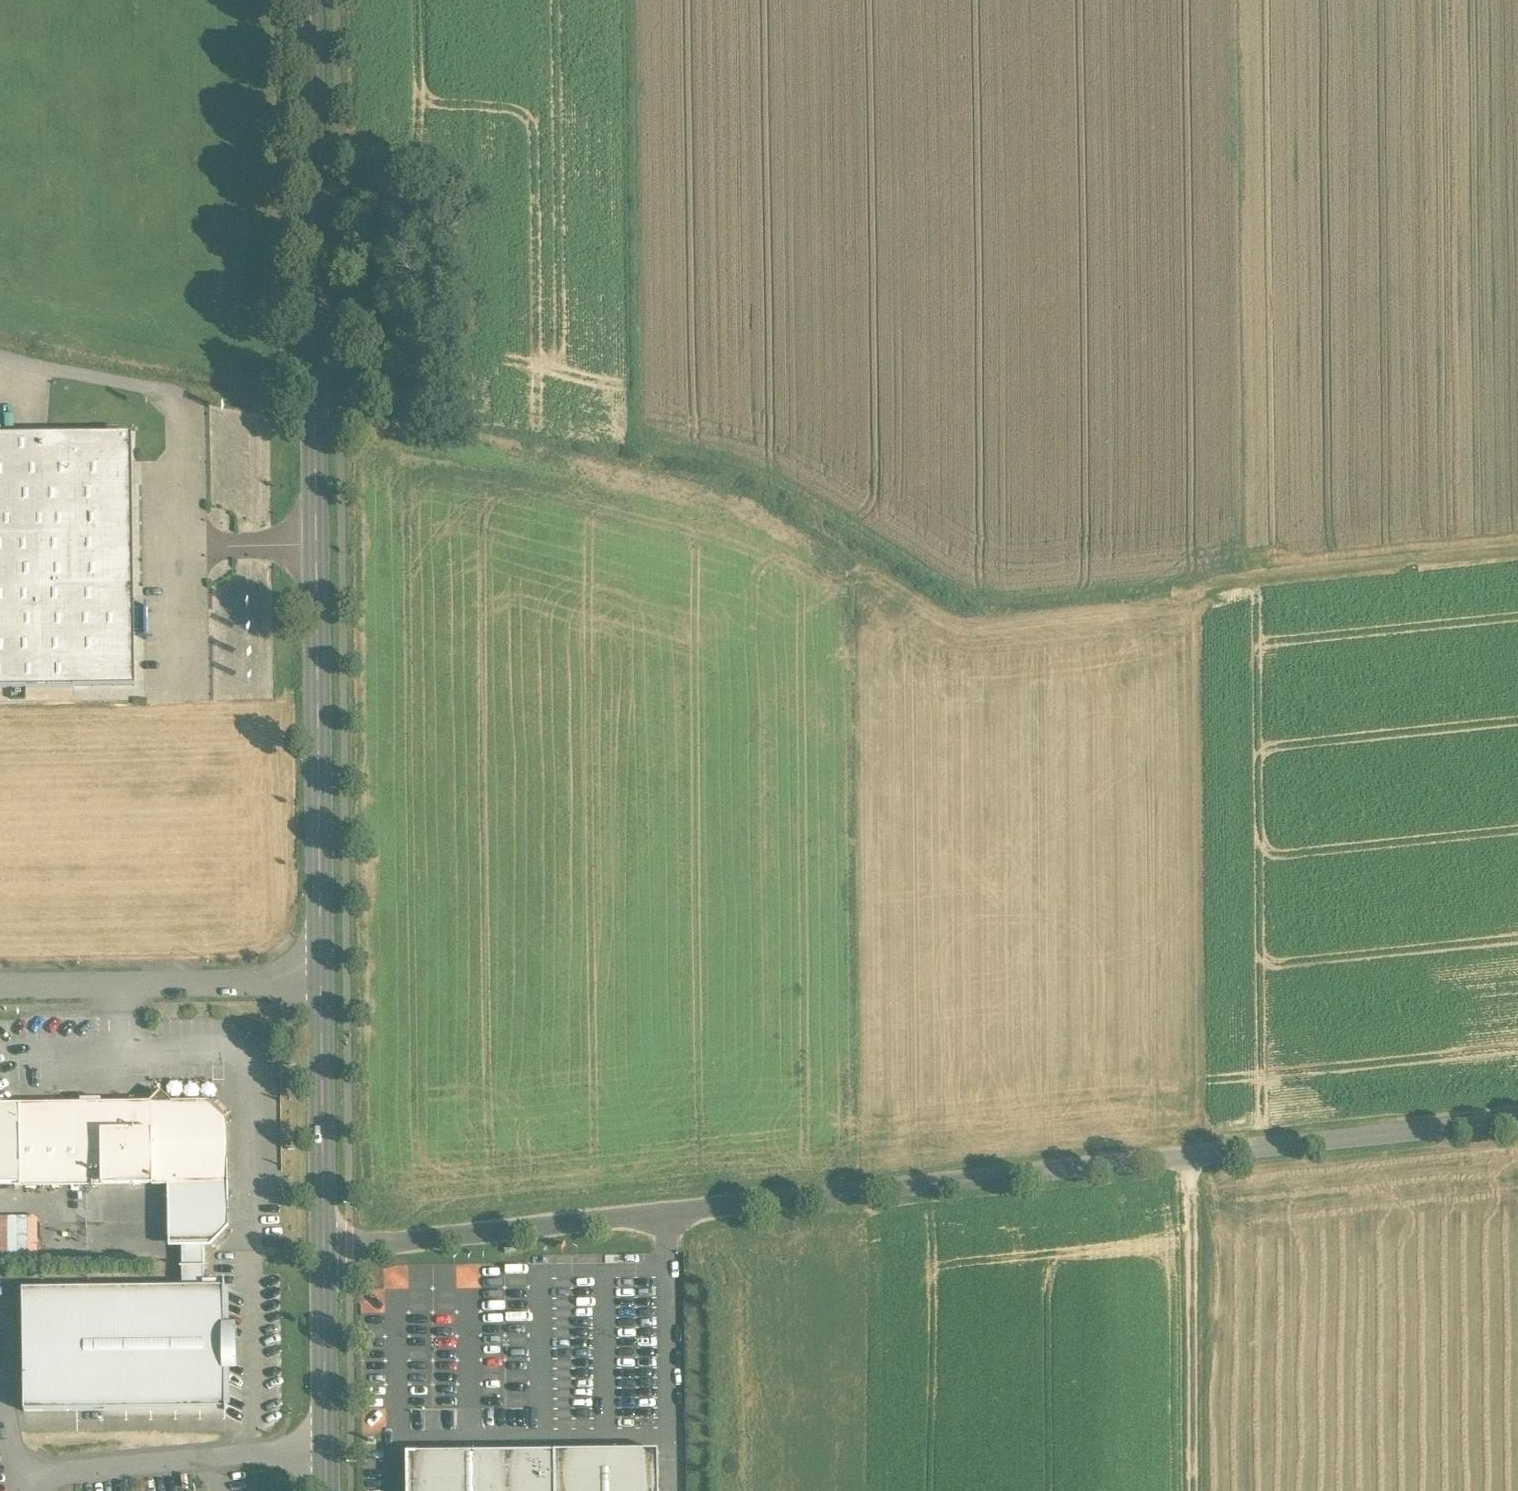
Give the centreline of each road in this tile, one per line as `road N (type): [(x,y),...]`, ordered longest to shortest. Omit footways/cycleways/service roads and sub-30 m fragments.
road 1 (track): [(631,0),(637,428),(656,454),(758,475),(977,605),(1517,549)]
road 2 (unclassified): [(1517,1122),(325,1253)]
road 3 (tertiary): [(324,982),(311,0)]
road 4 (track): [(1188,1157),(1192,1490)]
road 5 (residential): [(0,988),(324,982)]
road 6 (tertiary): [(325,1253),(324,982)]
road 7 (tertiary): [(326,1456),(325,1253)]
road 8 (residential): [(34,1484),(64,1474),(214,1458)]

